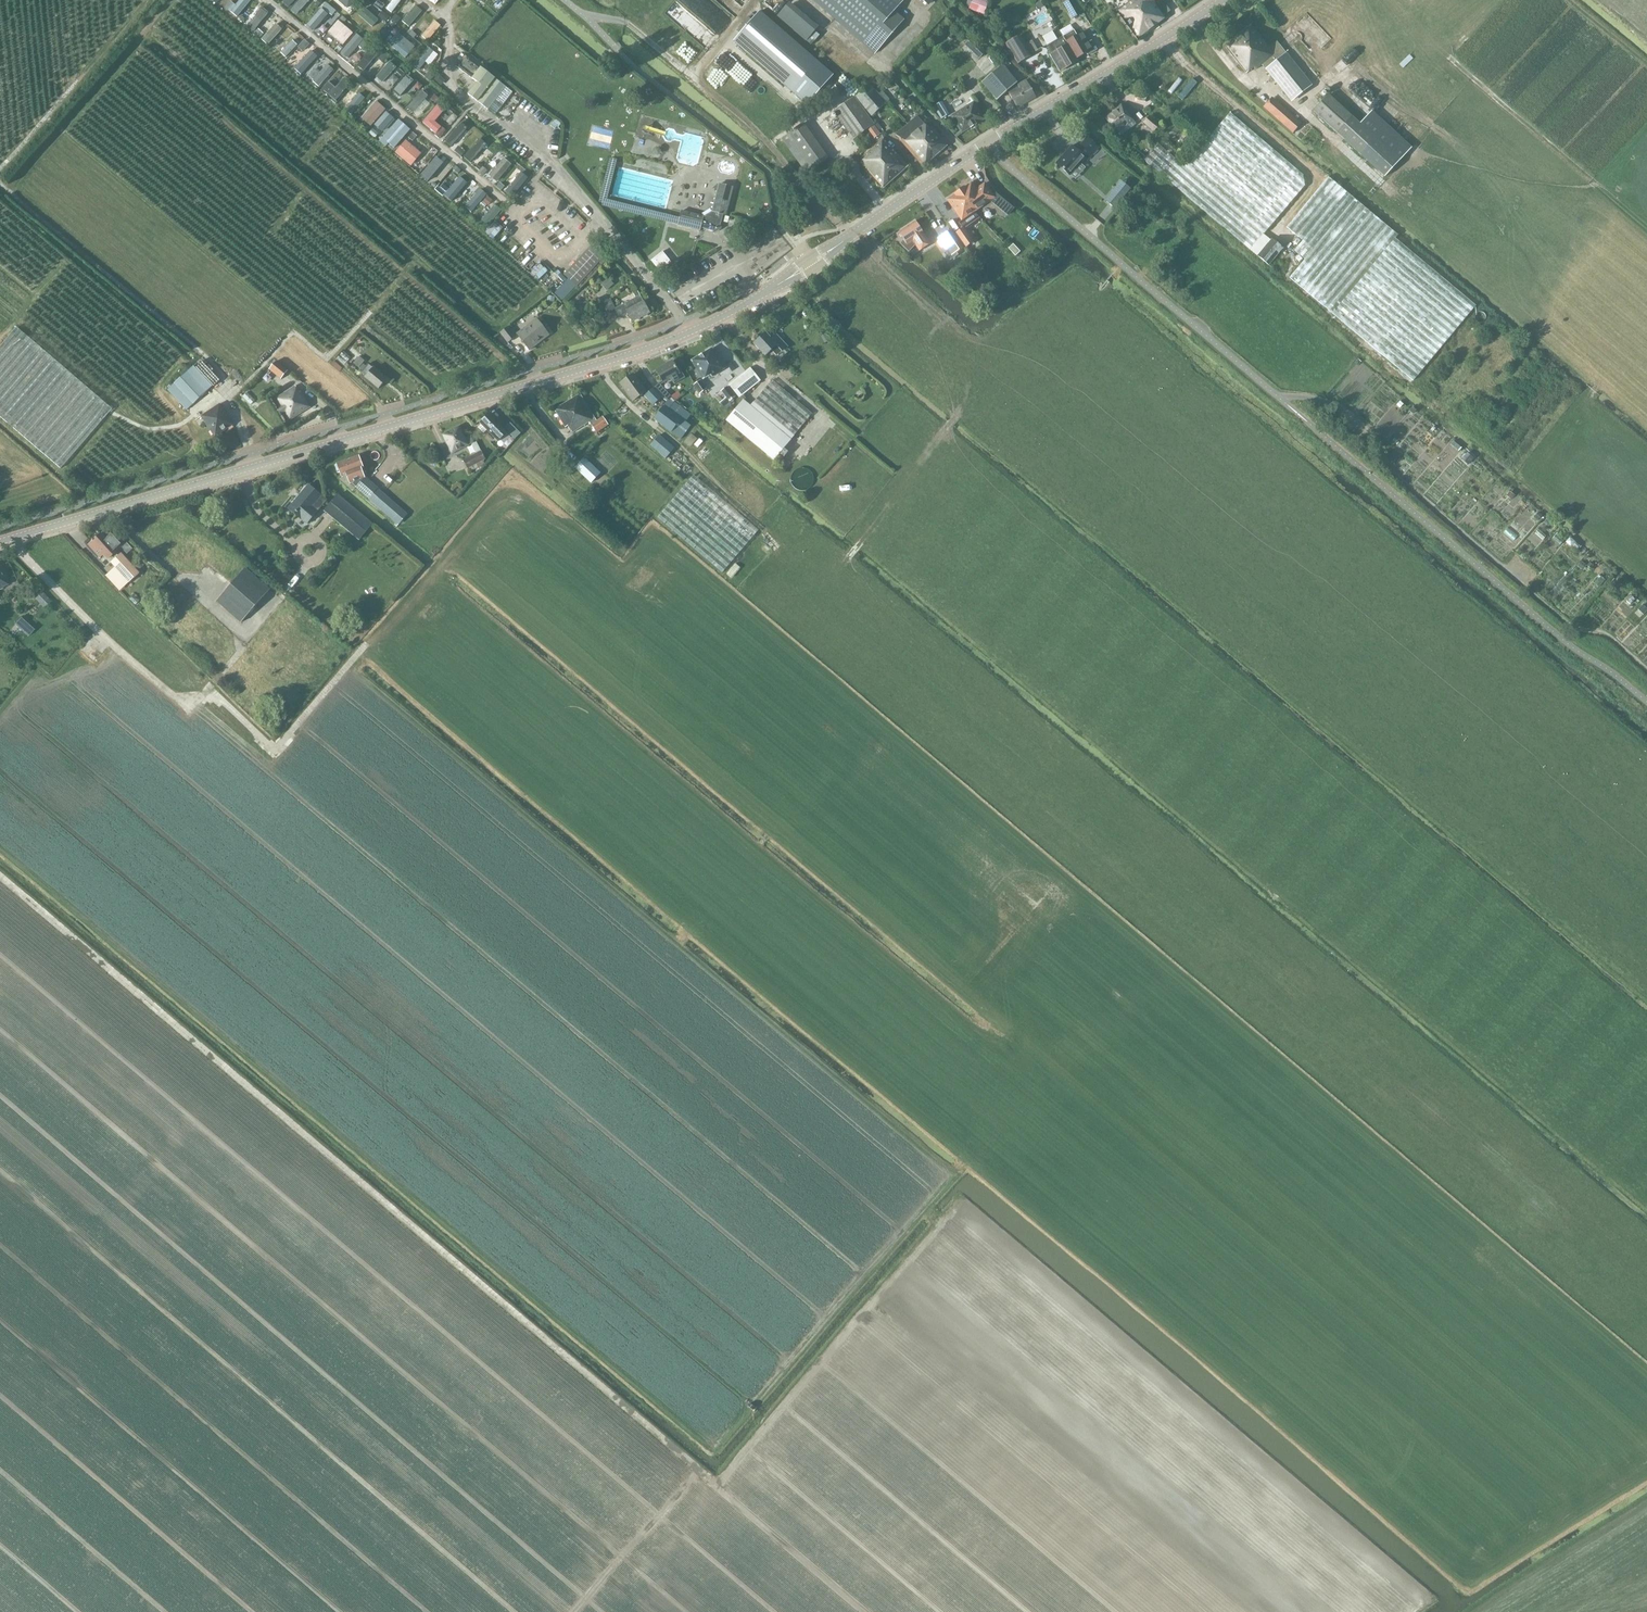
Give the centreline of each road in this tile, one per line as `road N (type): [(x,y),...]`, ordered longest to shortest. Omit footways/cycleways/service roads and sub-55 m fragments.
road 1 (tertiary): [(809,264),(659,345),(0,542)]
road 2 (track): [(1280,399),(1321,400),(1353,417),(1403,482),(1479,549),(1567,623),(1610,638),(1646,670)]
road 3 (track): [(945,322),(820,206),(767,141),(624,22)]
road 4 (unclassified): [(989,142),(1280,399)]
road 5 (tertiary): [(989,142),(1227,0)]
road 6 (tertiary): [(809,264),(989,142)]

